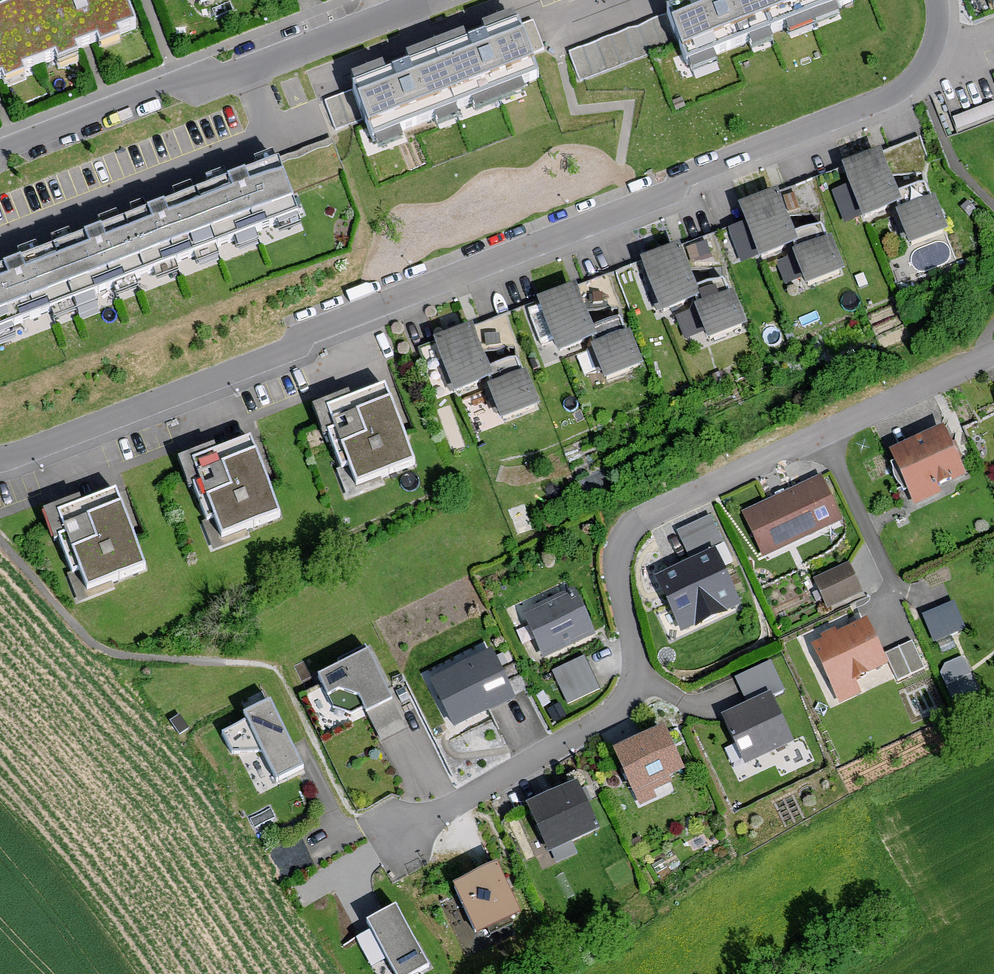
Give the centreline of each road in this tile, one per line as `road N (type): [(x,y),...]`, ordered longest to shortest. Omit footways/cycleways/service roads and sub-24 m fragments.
road 1 (residential): [(936,0),(928,57),(888,95),(712,165),(661,195),(324,325),(276,355),(0,459)]
road 2 (residential): [(993,355),(641,521),(623,538),(615,564),(637,677),(626,704),(395,837)]
road 3 (residential): [(406,0),(0,157)]

